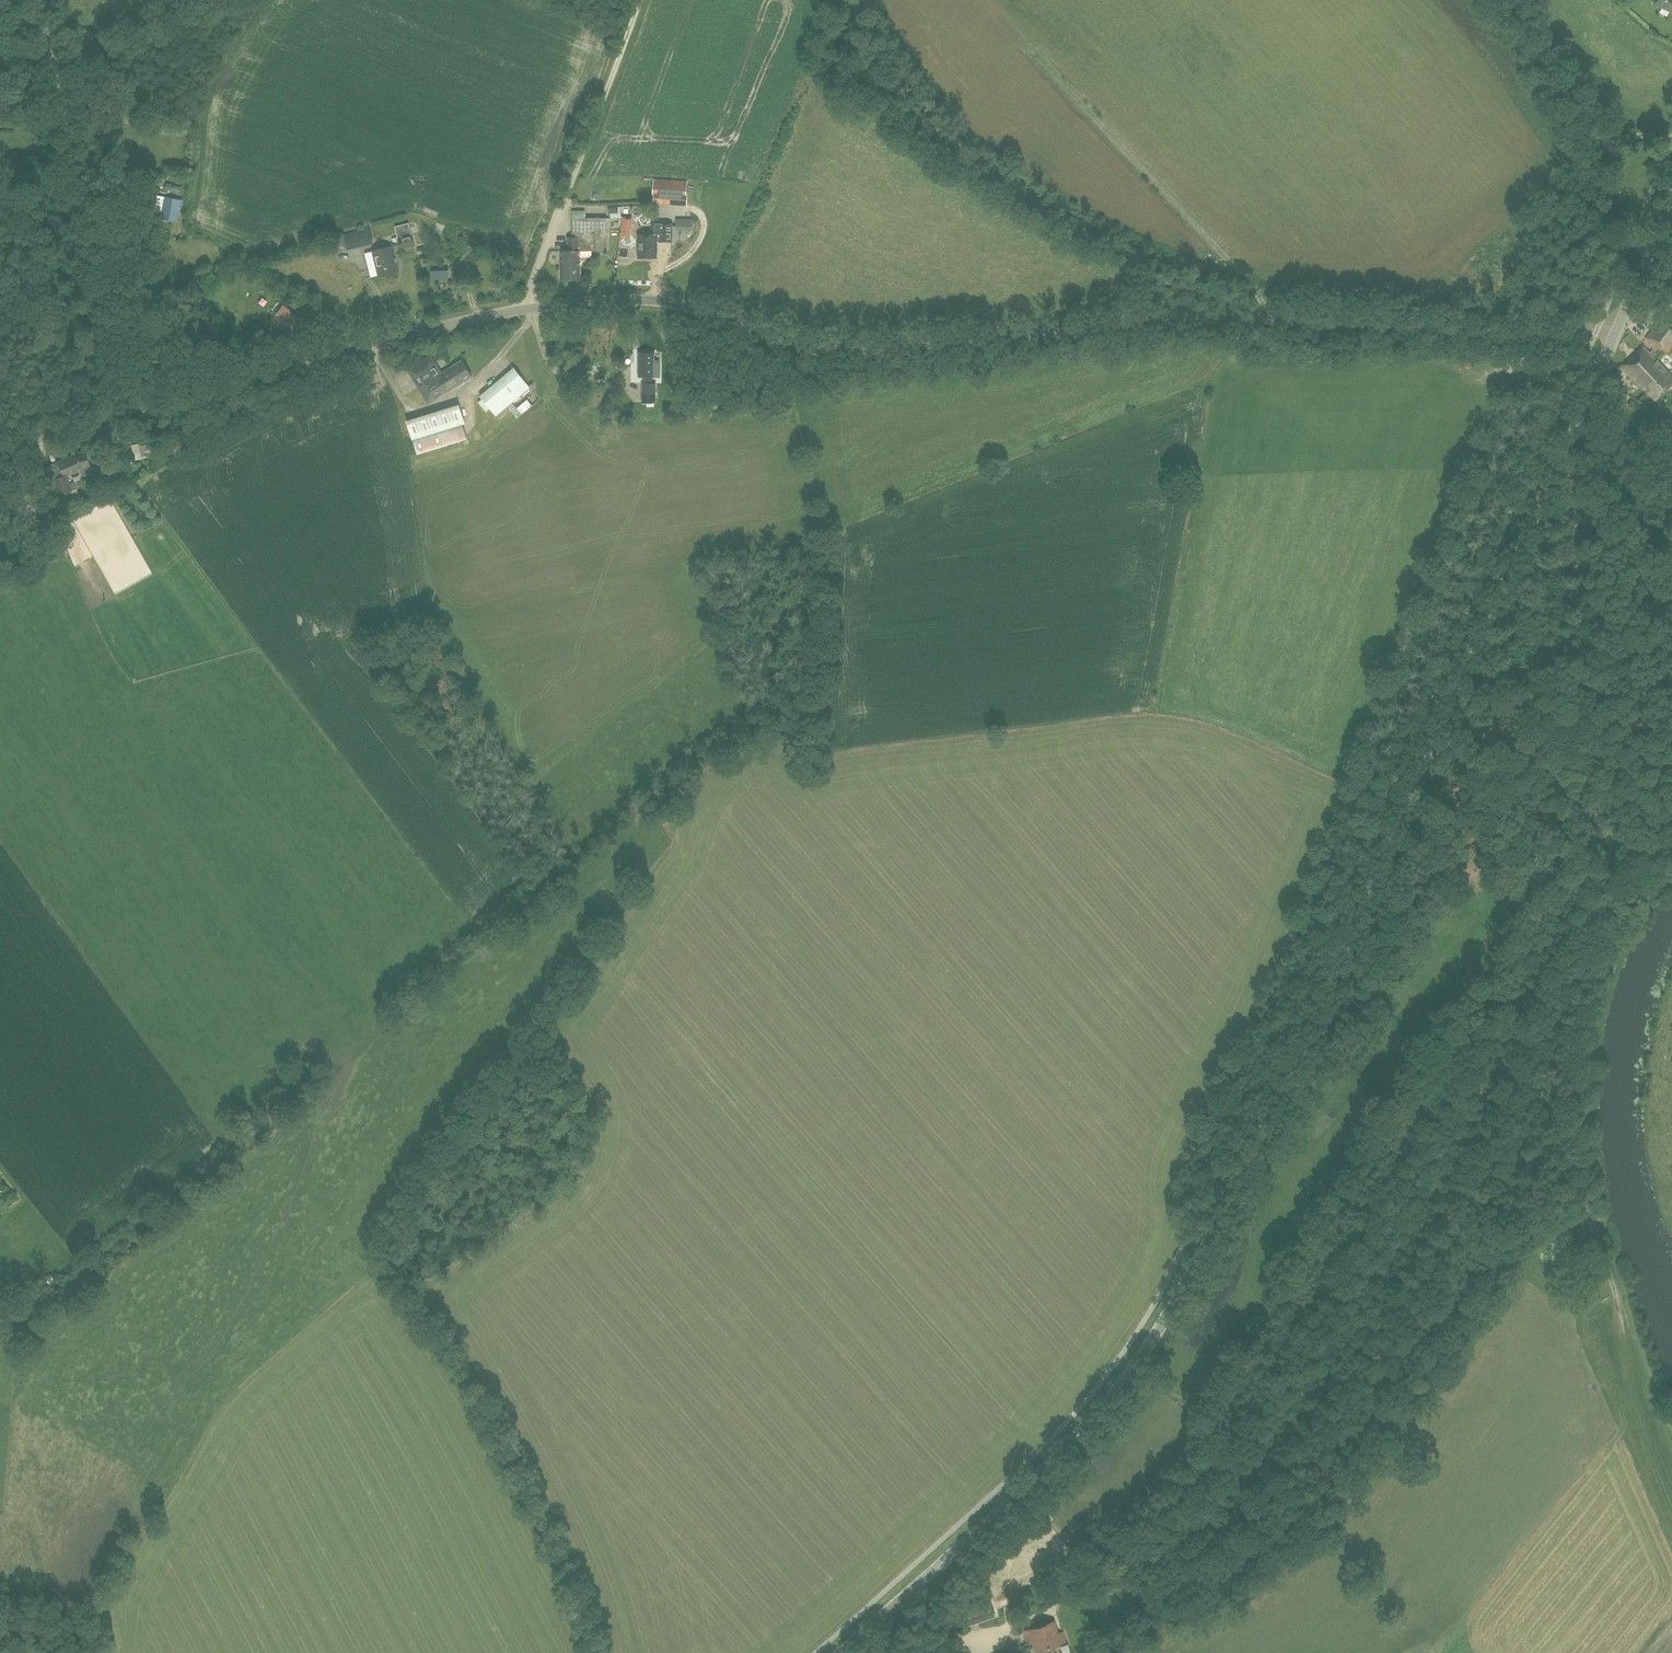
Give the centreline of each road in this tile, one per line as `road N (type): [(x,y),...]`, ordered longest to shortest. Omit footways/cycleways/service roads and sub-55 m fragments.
road 1 (unclassified): [(1616,331),(1515,336),(1186,319),(841,349),(675,304),(600,300),(489,316),(305,358),(0,447)]
road 2 (tertiary): [(841,1652),(1069,1445),(1177,1299),(1298,1057),(1616,331)]
road 3 (track): [(1619,1311),(1566,1161),(1547,1061),(1586,924),(1595,840),(1574,425)]
road 4 (track): [(115,409),(48,27)]
road 5 (track): [(533,308),(534,277),(640,0)]
road 6 (tertiary): [(1616,331),(1671,204)]
road 7 (track): [(44,562),(10,445)]

